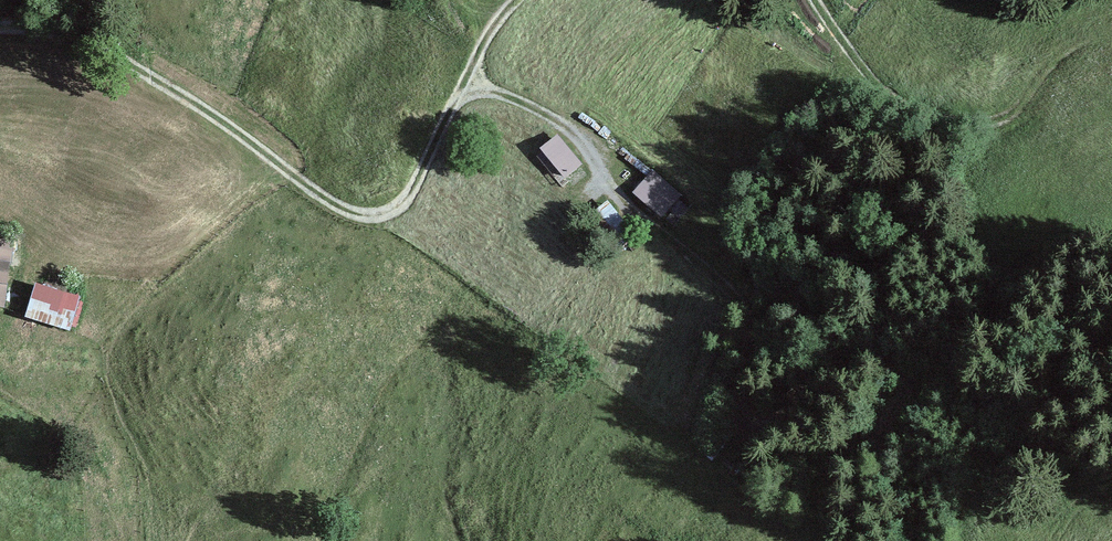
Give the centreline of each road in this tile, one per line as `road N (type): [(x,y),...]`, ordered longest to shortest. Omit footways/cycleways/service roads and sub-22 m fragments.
road 1 (track): [(0,24),(131,62),(358,213),(379,211),(415,185),(451,107)]
road 2 (track): [(819,0),(864,70),(933,119),(967,123),(1015,113),(1080,42)]
road 3 (track): [(451,107),(470,93),(504,92),(573,128),(611,184),(661,231)]
road 4 (track): [(451,107),(486,30),(512,0)]

